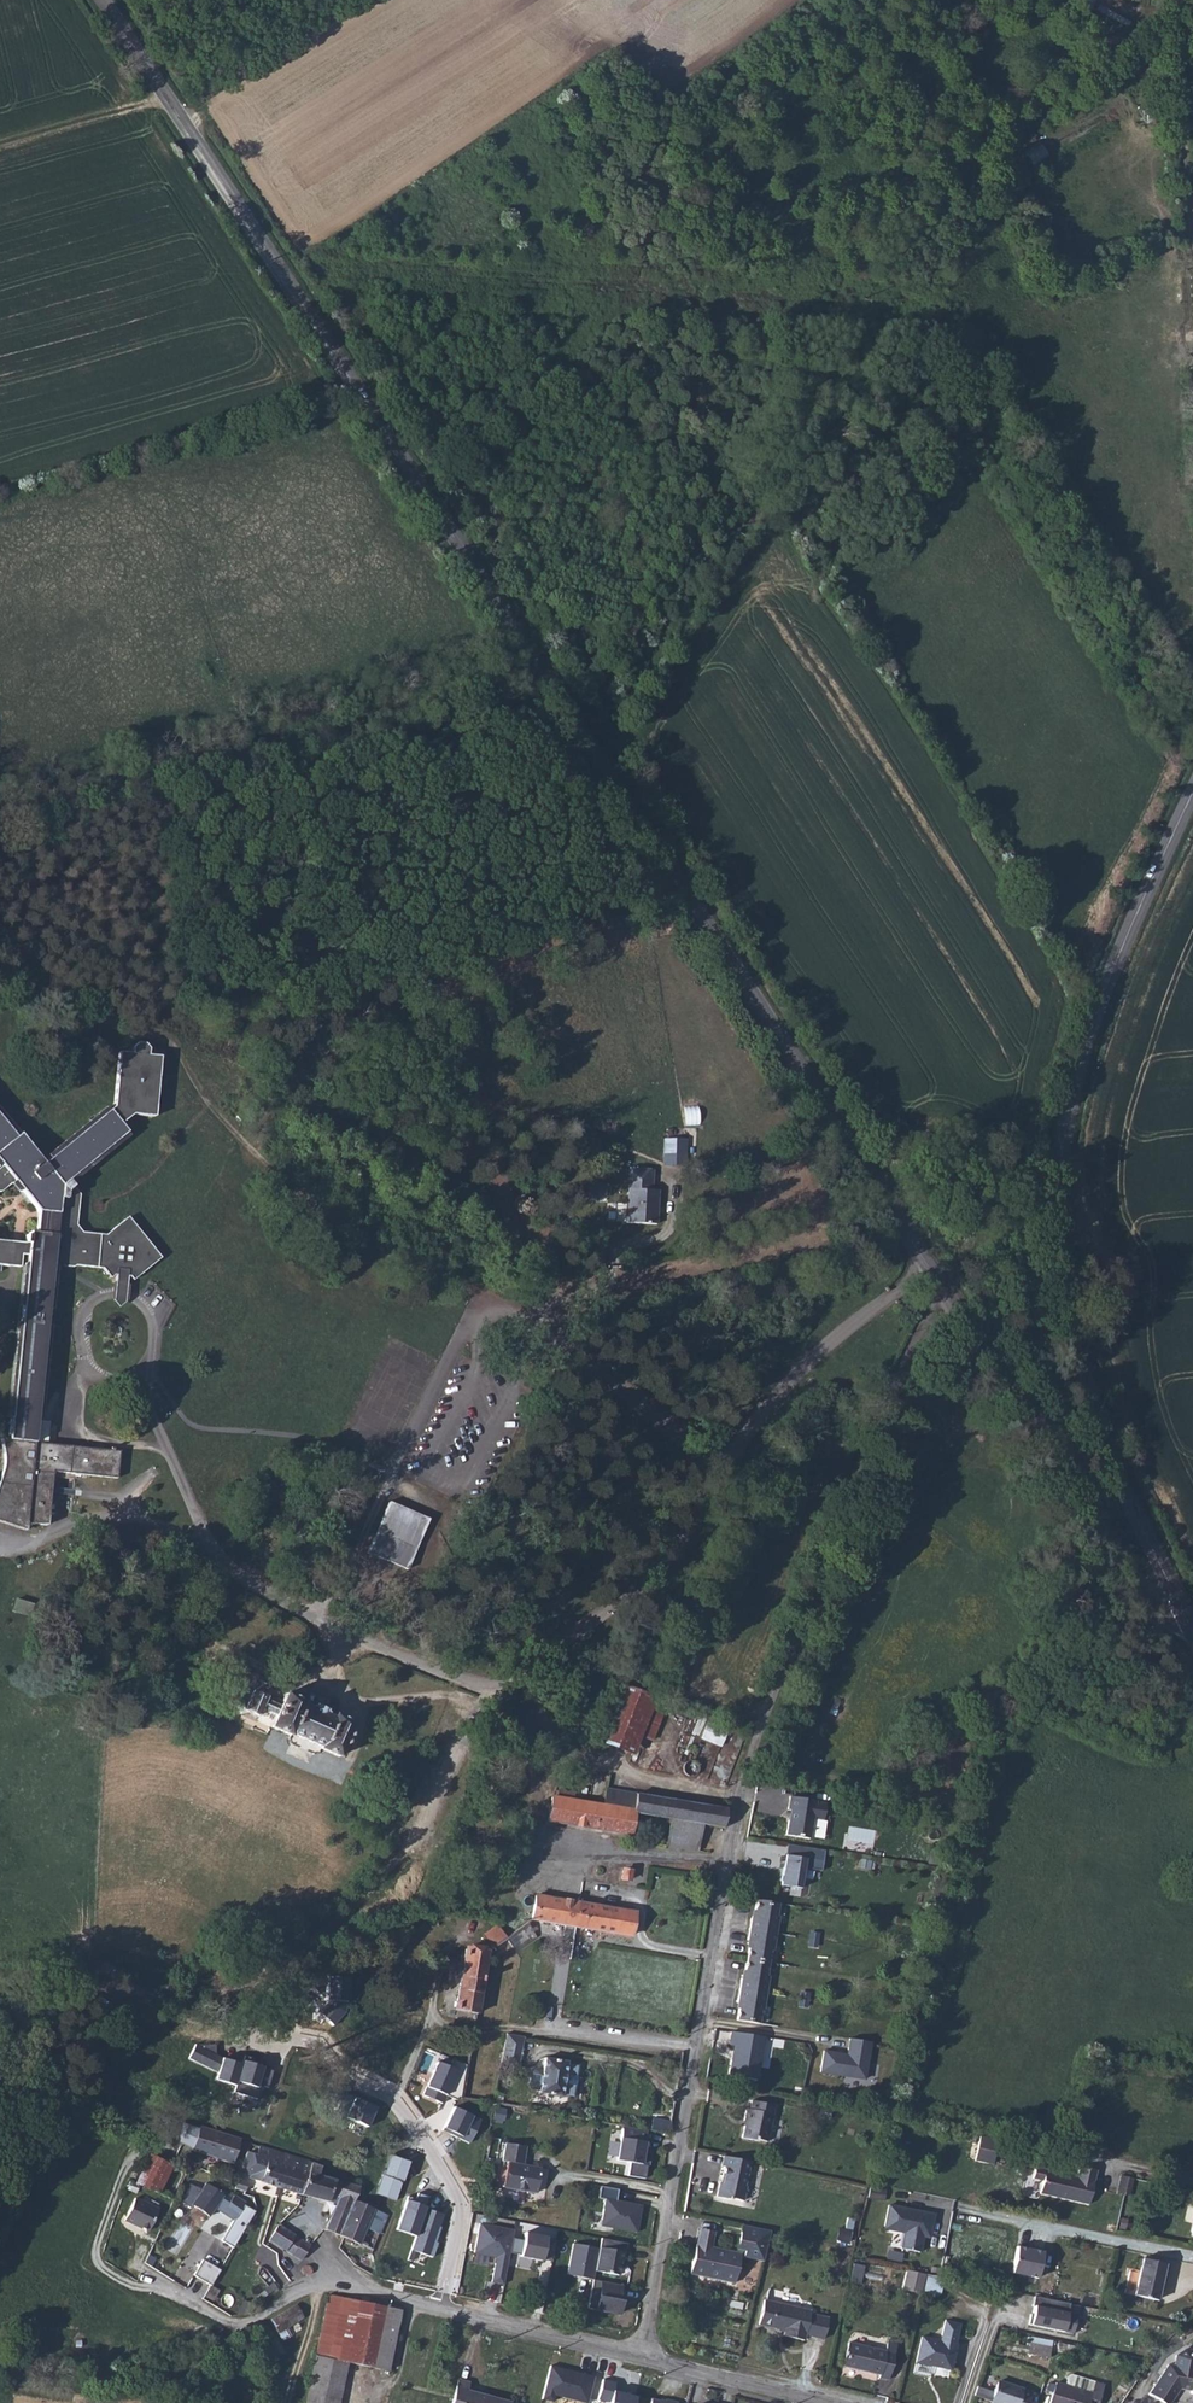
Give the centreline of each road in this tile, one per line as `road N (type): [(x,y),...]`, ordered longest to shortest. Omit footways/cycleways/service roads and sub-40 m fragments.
road 1 (tertiary): [(933,1267),(102,0)]
road 2 (tertiary): [(1192,794),(1084,1051),(1058,1208),(1079,1363),(1127,1494),(1180,1604)]
road 3 (track): [(304,307),(329,274),(320,228),(600,46),(619,46),(669,71),(700,69),(796,0)]
road 4 (residential): [(933,1267),(865,1316),(756,1419),(688,1530),(646,1577),(567,1641),(492,1687)]
road 5 (track): [(484,1296),(370,1245),(258,1155),(217,1114),(173,1040),(25,996),(0,1005)]
road 6 (residential): [(643,2355),(742,1795)]
road 7 (residential): [(742,1795),(878,1430),(934,1317),(953,1298)]
road 8 (tertiary): [(1180,1604),(1156,1606),(1145,1597),(953,1298)]
road 9 (residential): [(444,2309),(462,2206),(458,2192),(392,2094),(281,2036)]
road 10 (residential): [(742,1795),(643,1768),(568,1736),(492,1687)]
road 11 (residential): [(1192,2257),(956,2207)]
road 12 (residential): [(241,2330),(334,2273),(444,2309)]
road 13 (track): [(1176,0),(1192,205)]
road 14 (residential): [(444,2309),(643,2355)]
road 15 (residential): [(643,2355),(832,2402)]
road 16 (residential): [(492,1687),(326,1612)]

